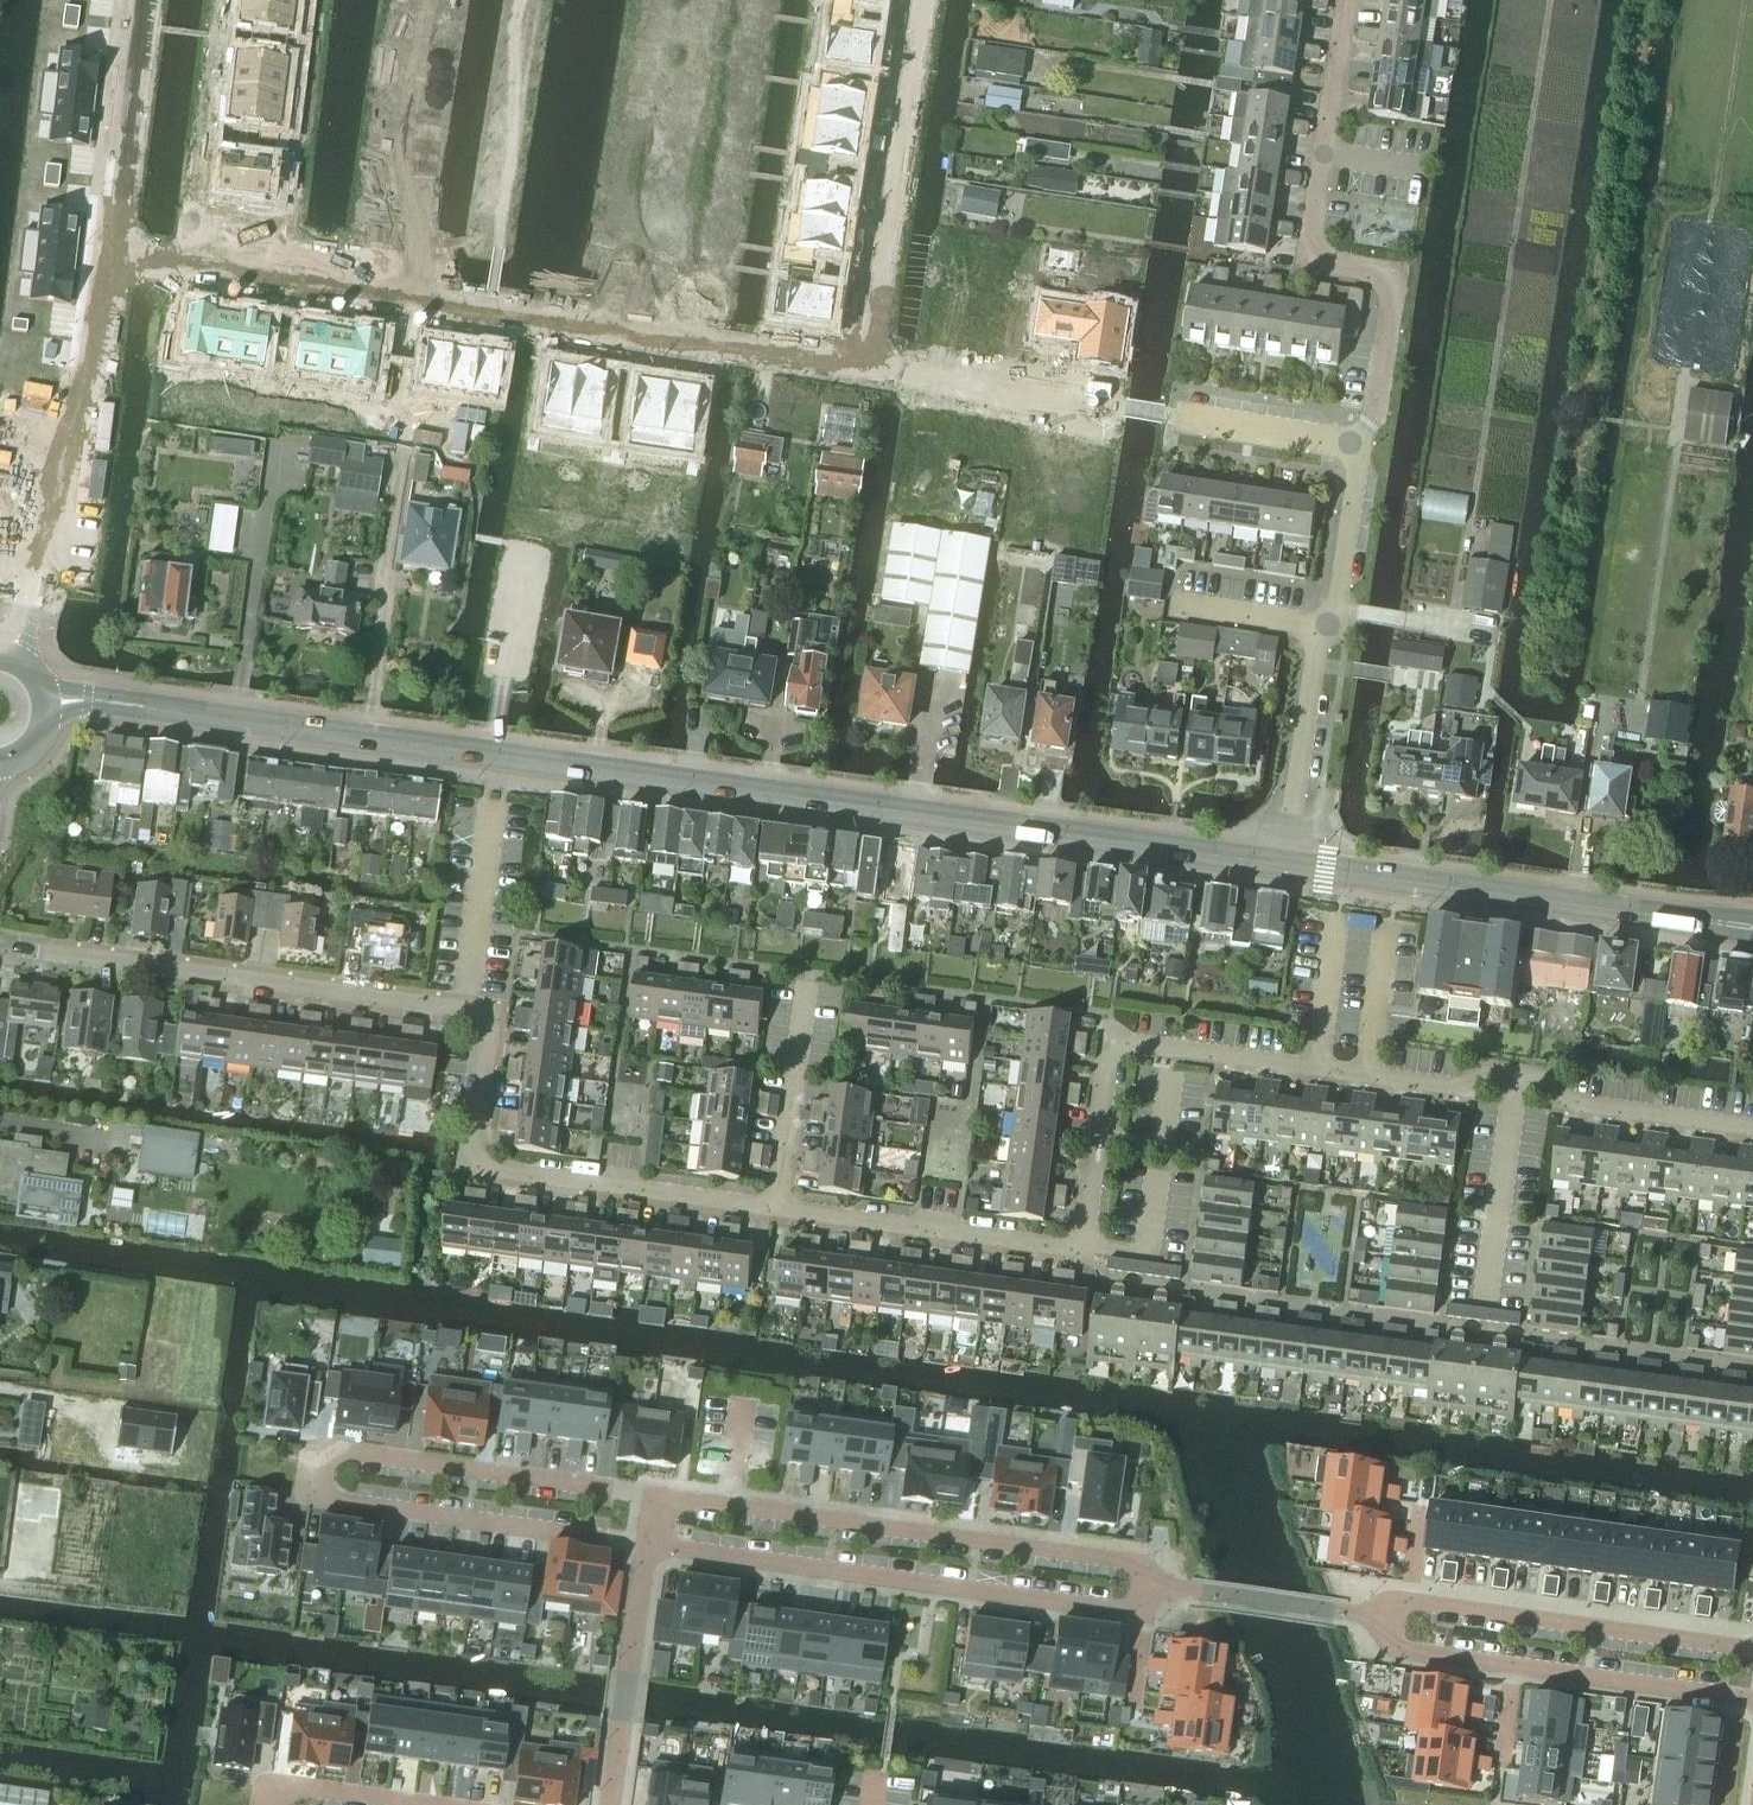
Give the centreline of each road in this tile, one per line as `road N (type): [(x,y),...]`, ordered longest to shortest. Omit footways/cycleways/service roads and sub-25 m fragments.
road 1 (secondary): [(1283,867),(39,692)]
road 2 (residential): [(860,364),(115,263)]
road 3 (residential): [(655,1492),(313,1447),(305,1496),(649,1542)]
road 4 (residential): [(1347,0),(1306,262),(1396,278),(1372,414),(1352,450)]
road 5 (residential): [(1148,1588),(1137,1564),(655,1492)]
road 6 (residential): [(649,1542),(1122,1609),(1148,1588)]
road 7 (residential): [(470,1006),(0,941)]
road 8 (secondary): [(1752,930),(1283,867)]
road 9 (residential): [(780,1212),(492,1169),(473,1144),(488,1026),(470,1006)]
road 10 (residential): [(1315,1066),(1127,1039),(1109,1051),(1099,1131),(1164,1140),(1173,1078)]
road 11 (residential): [(913,0),(860,364)]
road 12 (residential): [(1752,1649),(1408,1602)]
road 13 (residential): [(1086,1240),(1077,1248),(780,1212)]
road 14 (residential): [(13,544),(94,387),(115,263)]
road 15 (residential): [(115,263),(147,0)]
road 16 (residential): [(610,1804),(649,1542)]
road 17 (residential): [(1752,1129),(1574,1106),(1555,1076),(1521,1072)]
road 18 (residential): [(1514,1667),(1752,1700)]
road 19 (residential): [(1323,632),(1283,867)]
road 20 (residential): [(780,1212),(811,976)]
road 21 (residential): [(1091,405),(860,364)]
road 22 (residential): [(1521,1072),(1489,1289)]
road 23 (residential): [(1148,1588),(1359,1614)]
road 24 (residential): [(470,1006),(498,798)]
road 25 (residential): [(1352,450),(1323,632)]
road 26 (residential): [(429,1804),(274,1782),(271,1804)]
road 27 (residential): [(1352,450),(1180,418)]
road 28 (residential): [(1359,1614),(1405,1651),(1514,1667)]
road 29 (residential): [(1521,1072),(1485,1067),(1455,1087),(1368,1075)]
road 30 (residential): [(1368,1075),(1387,918)]
road 31 (residential): [(1315,1066),(1335,913)]
road 32 (residential): [(1177,610),(1323,632)]
road 33 (residential): [(1086,1240),(1149,1248),(1158,1176)]
road 34 (residential): [(1408,1602),(1424,1475)]

